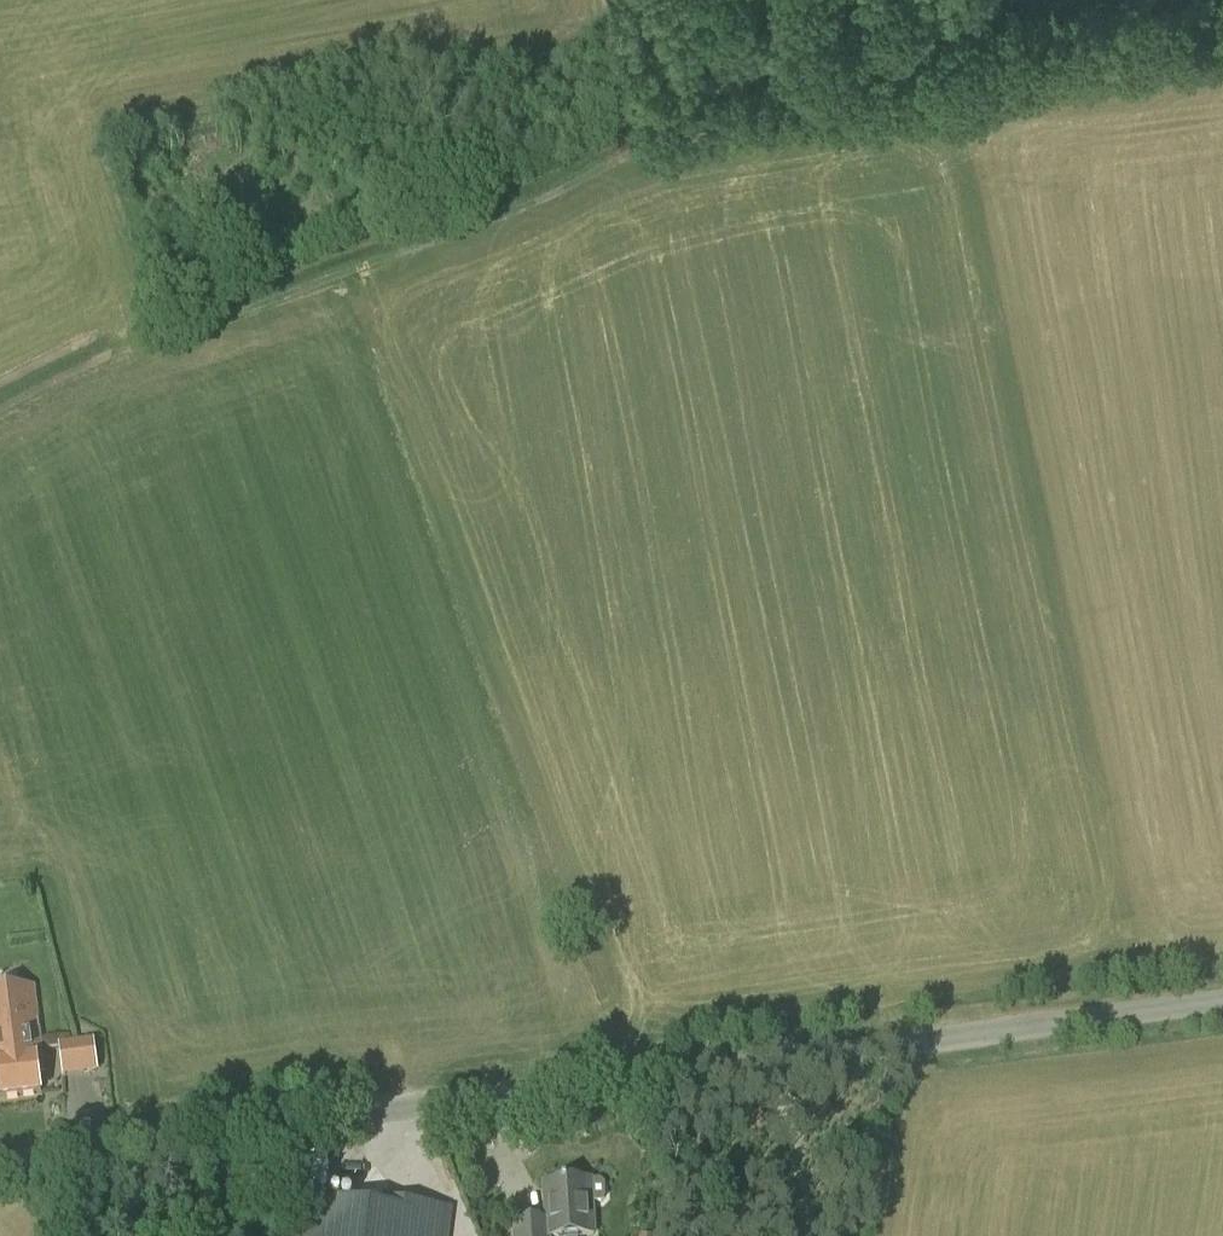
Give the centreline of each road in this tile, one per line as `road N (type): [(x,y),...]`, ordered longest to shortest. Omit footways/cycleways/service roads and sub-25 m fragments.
road 1 (unclassified): [(0,1163),(1222,1000)]

